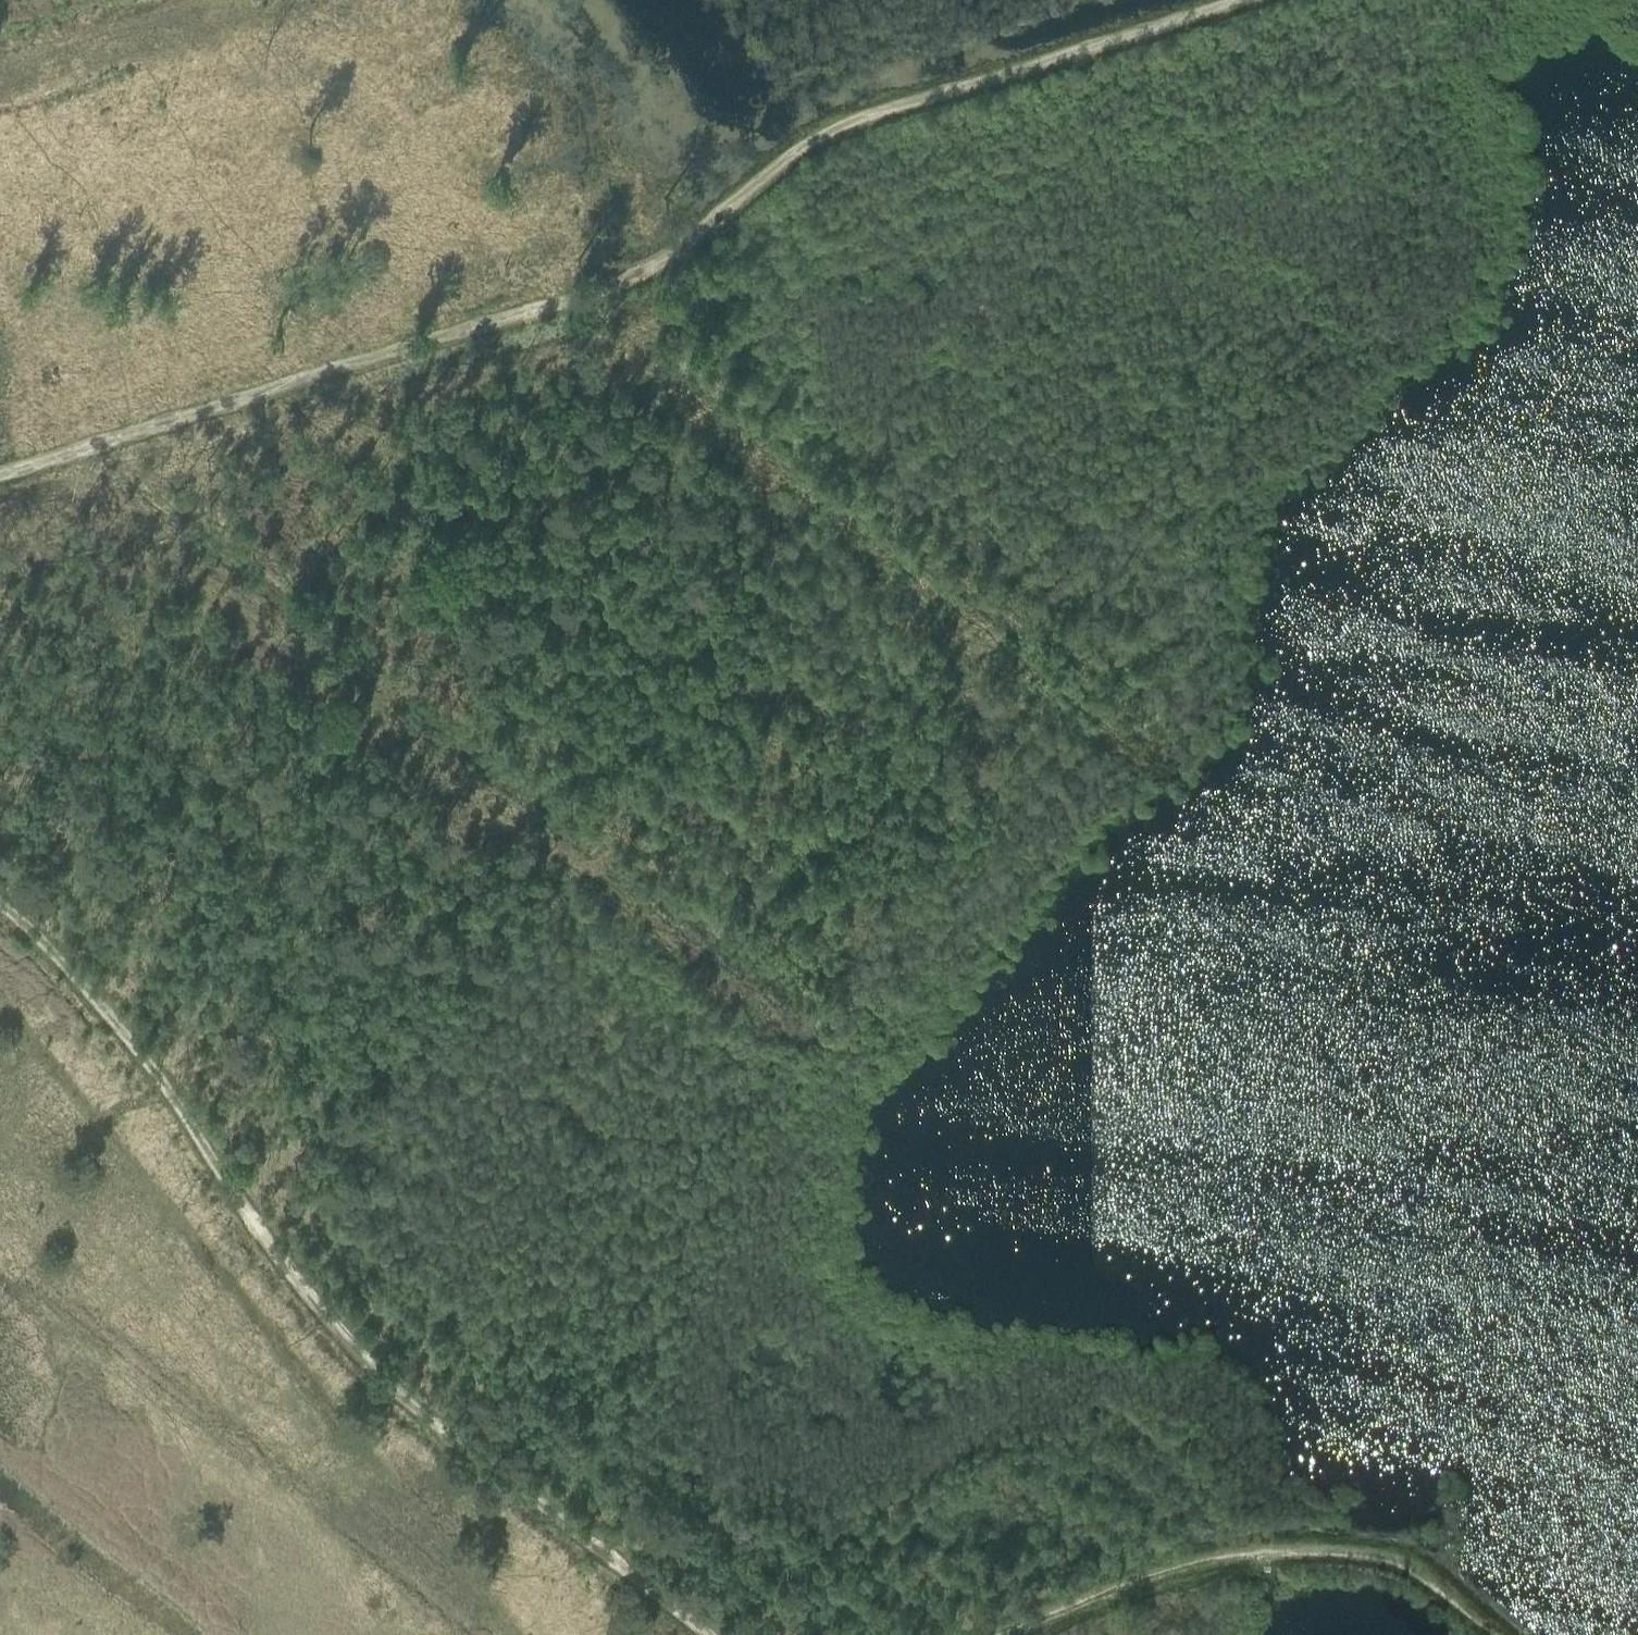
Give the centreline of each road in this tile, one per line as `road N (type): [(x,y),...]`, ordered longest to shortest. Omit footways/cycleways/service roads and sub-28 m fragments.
road 1 (track): [(1212,0),(878,107),(807,142),(672,246),(593,291),(0,471)]
road 2 (track): [(699,1634),(329,1329),(59,965),(0,912)]

